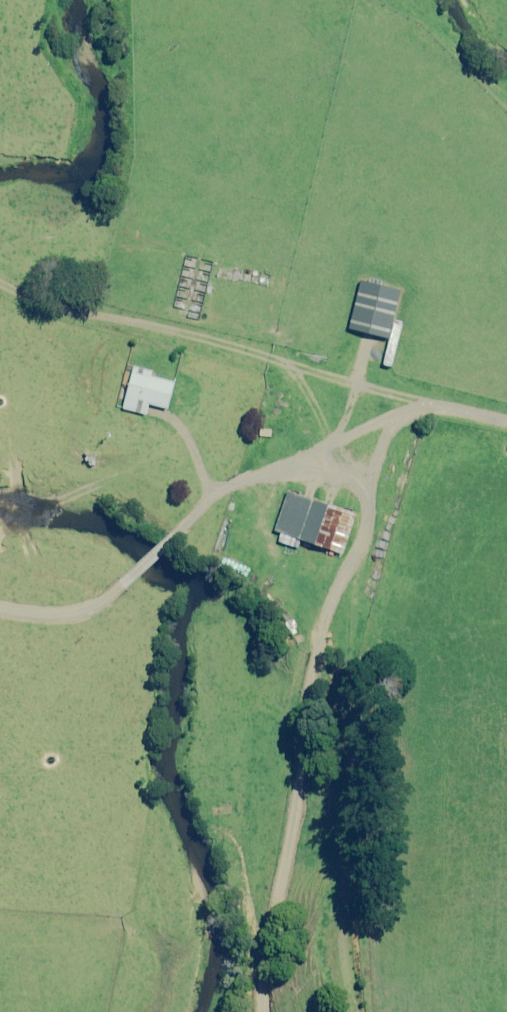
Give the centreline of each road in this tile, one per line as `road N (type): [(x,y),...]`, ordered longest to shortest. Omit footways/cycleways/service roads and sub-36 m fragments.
road 1 (track): [(406,410),(388,437),(369,533),(320,647),(295,826),(265,966),(264,1011)]
road 2 (track): [(0,608),(77,614),(108,600),(215,497),(426,400)]
road 3 (track): [(363,546),(353,653),(357,849),(330,947),(356,1011)]
road 4 (track): [(0,279),(59,308),(426,400)]

